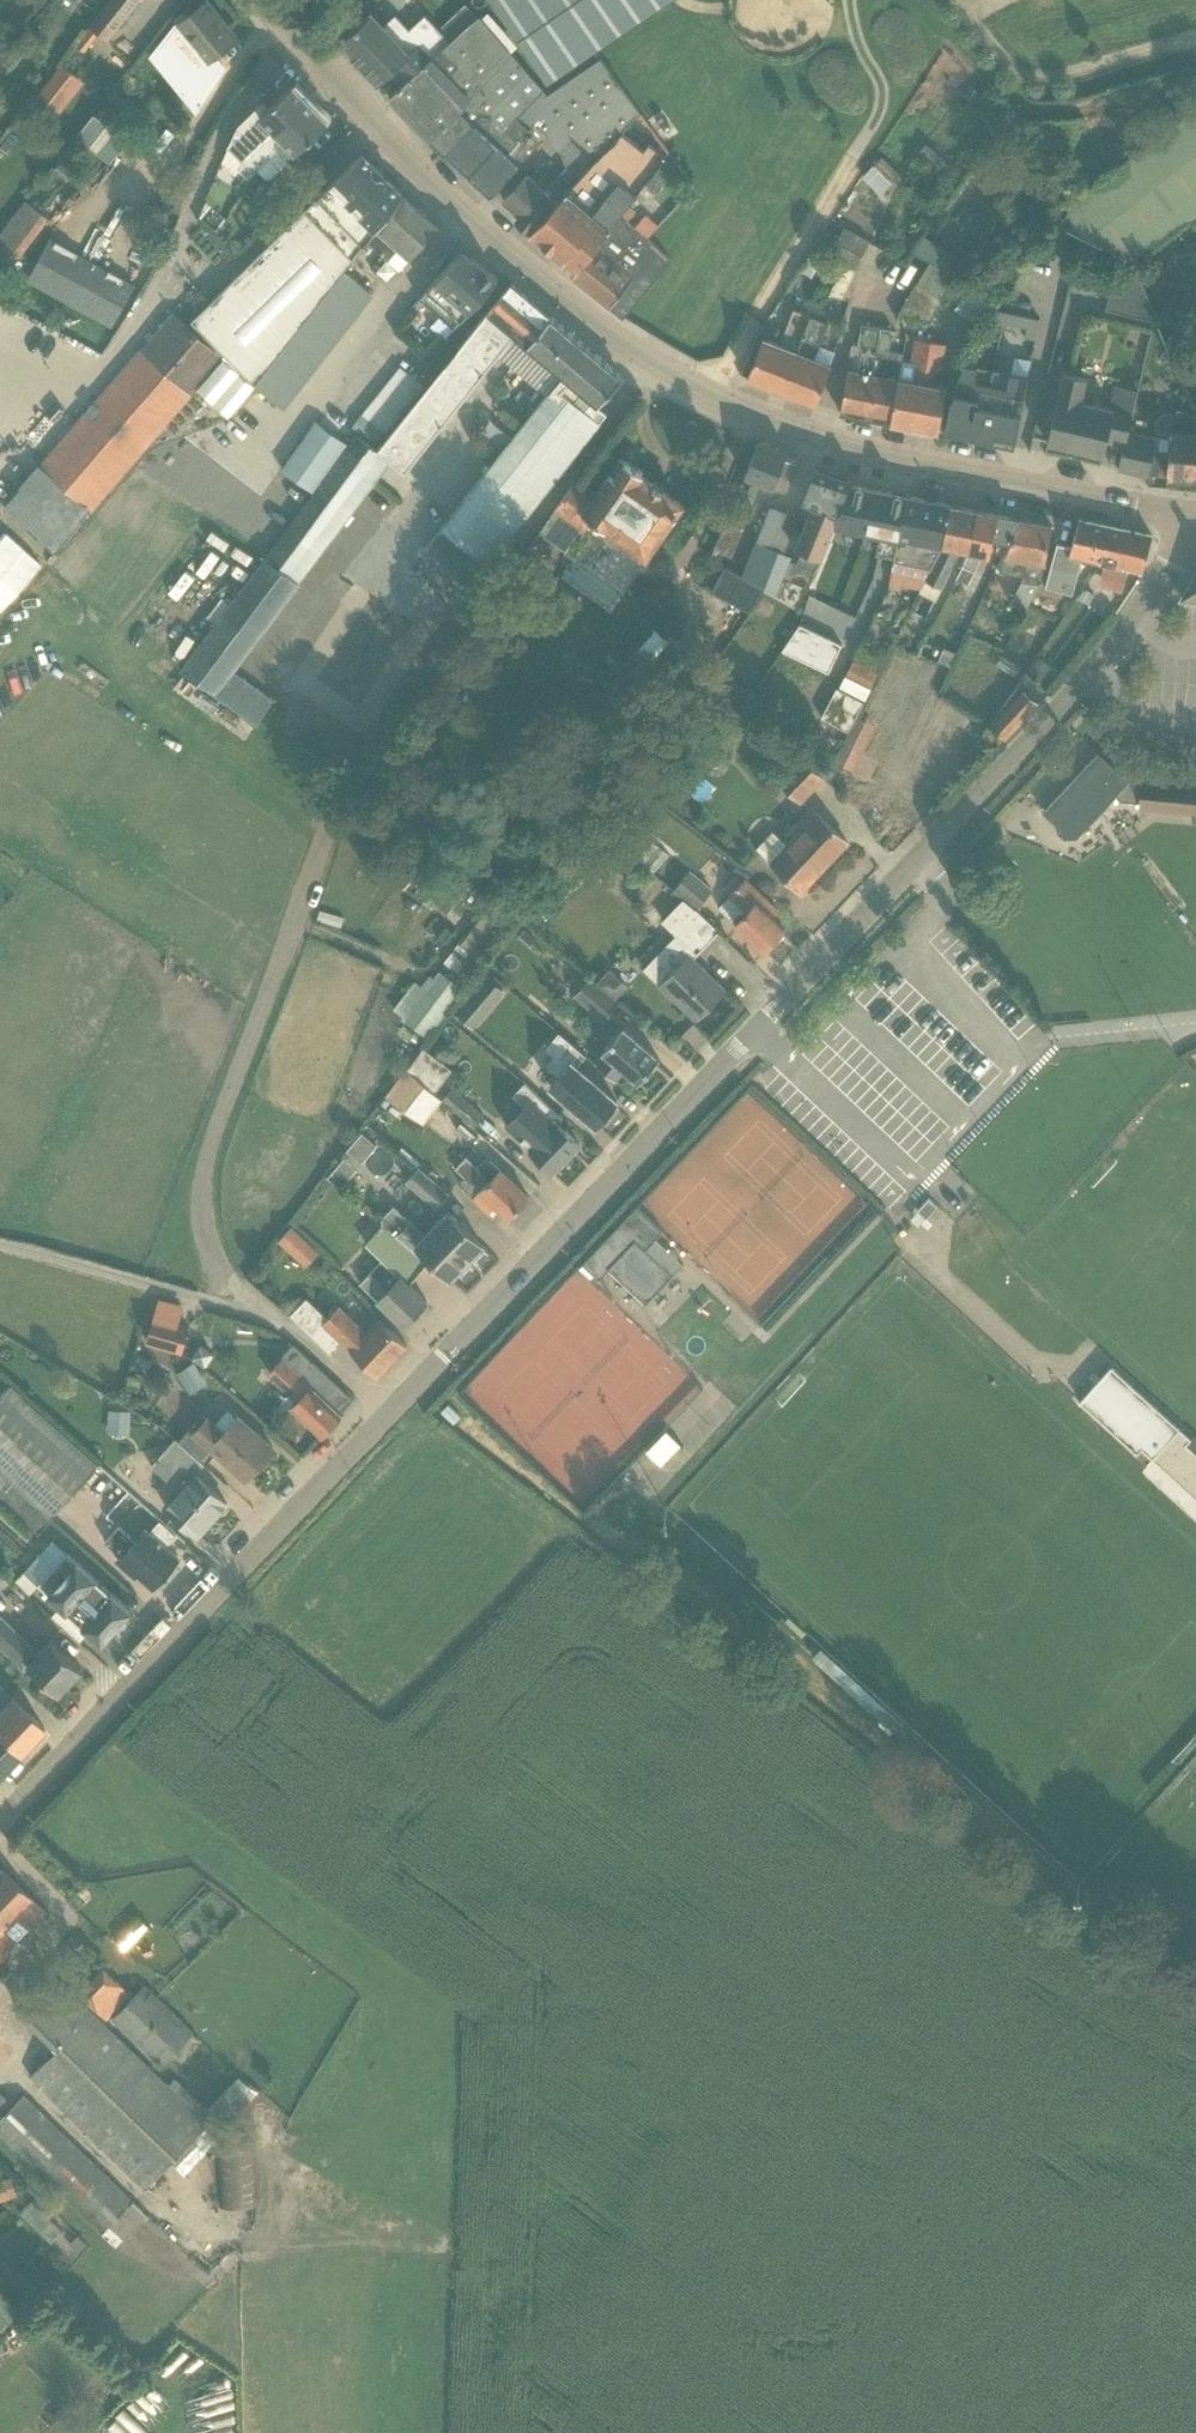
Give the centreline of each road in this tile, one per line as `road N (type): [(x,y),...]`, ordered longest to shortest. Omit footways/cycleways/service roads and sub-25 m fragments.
road 1 (tertiary): [(0,1820),(1015,753),(1125,627),(1195,515)]
road 2 (tertiary): [(1195,515),(863,452),(688,382),(601,326),(424,175),(264,0)]
road 3 (track): [(331,778),(202,1178),(208,1243),(245,1313)]
road 4 (track): [(245,1313),(0,1247)]
road 5 (track): [(245,1313),(308,1344),(386,1417)]

